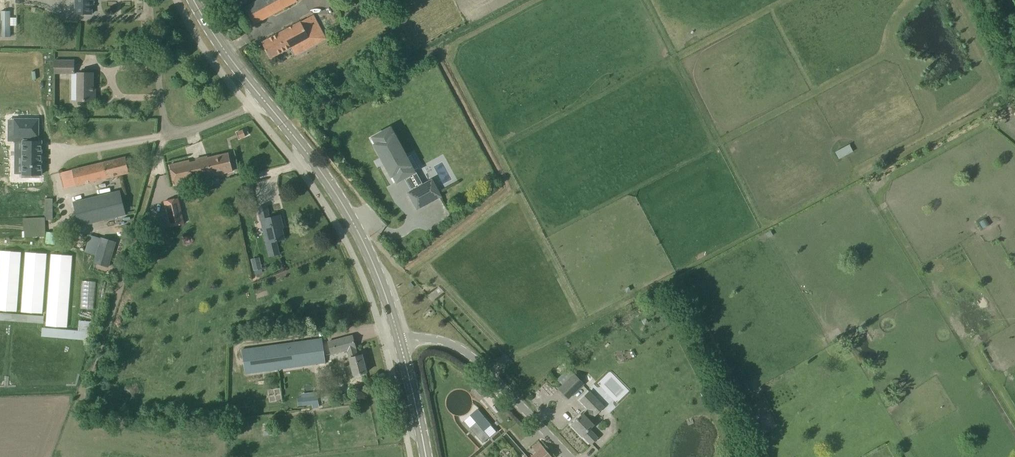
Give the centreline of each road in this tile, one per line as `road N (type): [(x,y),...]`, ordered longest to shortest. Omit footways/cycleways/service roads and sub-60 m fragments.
road 1 (track): [(0,388),(71,386),(81,377),(153,171)]
road 2 (primary): [(402,341),(342,200),(262,98)]
road 3 (unclassified): [(568,456),(464,353),(443,342),(402,341)]
road 4 (unclassified): [(164,135),(150,0)]

